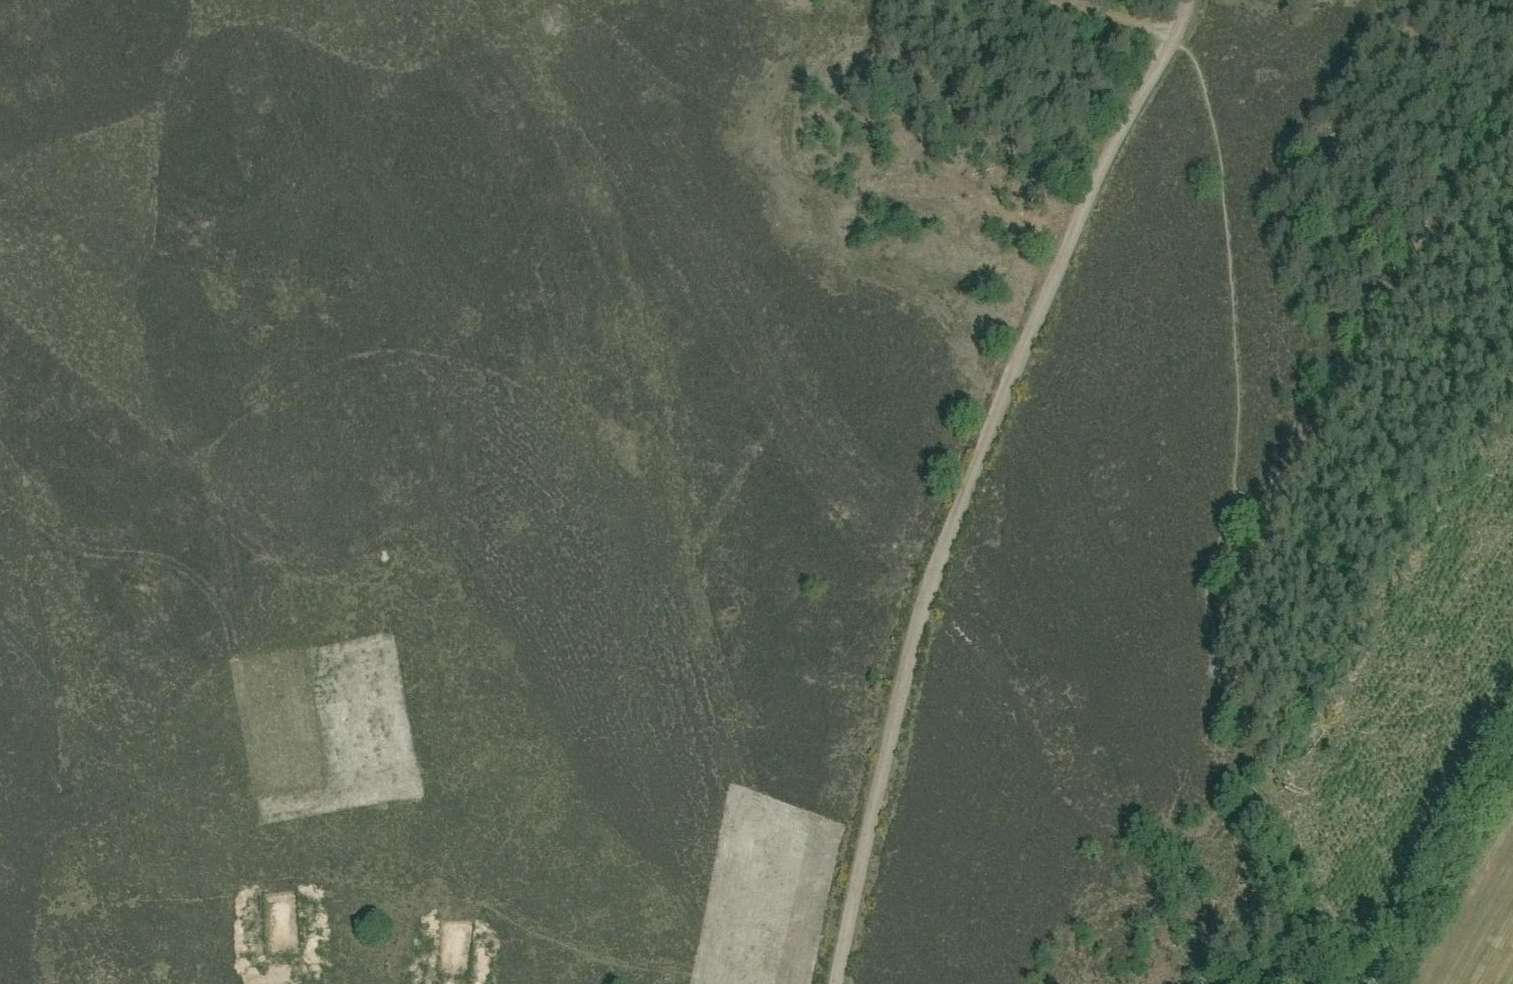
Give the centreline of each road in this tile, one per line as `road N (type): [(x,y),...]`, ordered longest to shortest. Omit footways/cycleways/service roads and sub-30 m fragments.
road 1 (track): [(1189,0),(1077,201),(920,595),(830,983)]

